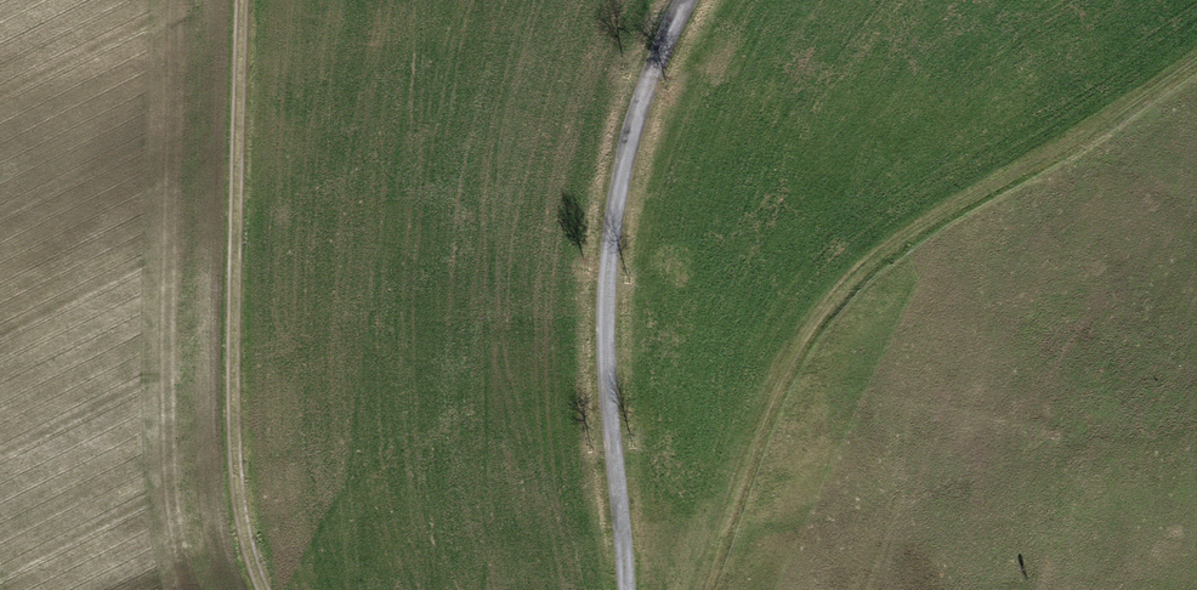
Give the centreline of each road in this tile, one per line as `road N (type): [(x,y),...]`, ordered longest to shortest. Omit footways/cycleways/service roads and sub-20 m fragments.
road 1 (track): [(1196,61),(1089,145),(869,256),(789,356),(705,589)]
road 2 (track): [(687,0),(627,160),(606,380),(633,589)]
road 3 (track): [(266,589),(239,527),(234,146),(243,0)]

